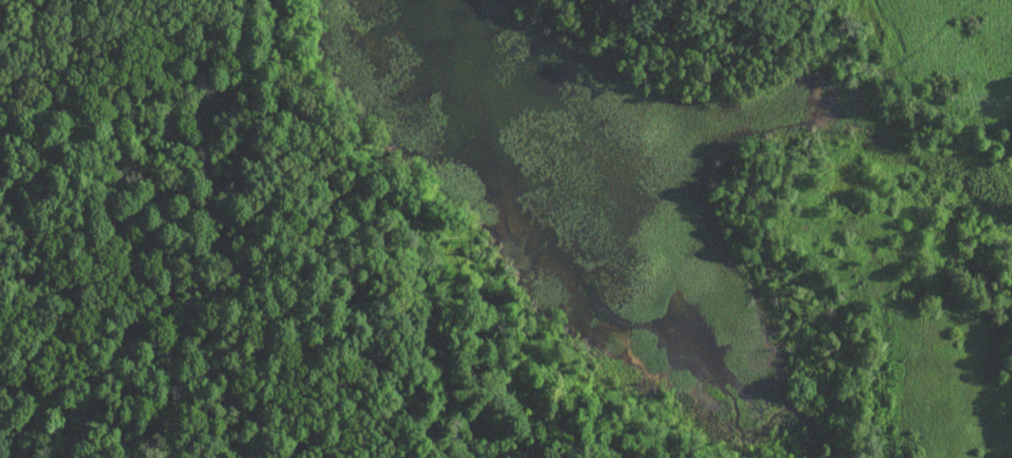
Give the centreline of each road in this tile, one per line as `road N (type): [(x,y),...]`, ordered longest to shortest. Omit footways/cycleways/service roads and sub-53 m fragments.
road 1 (track): [(1011,136),(970,133),(914,112),(866,48),(850,42),(743,91),(690,93),(649,80),(521,0)]

